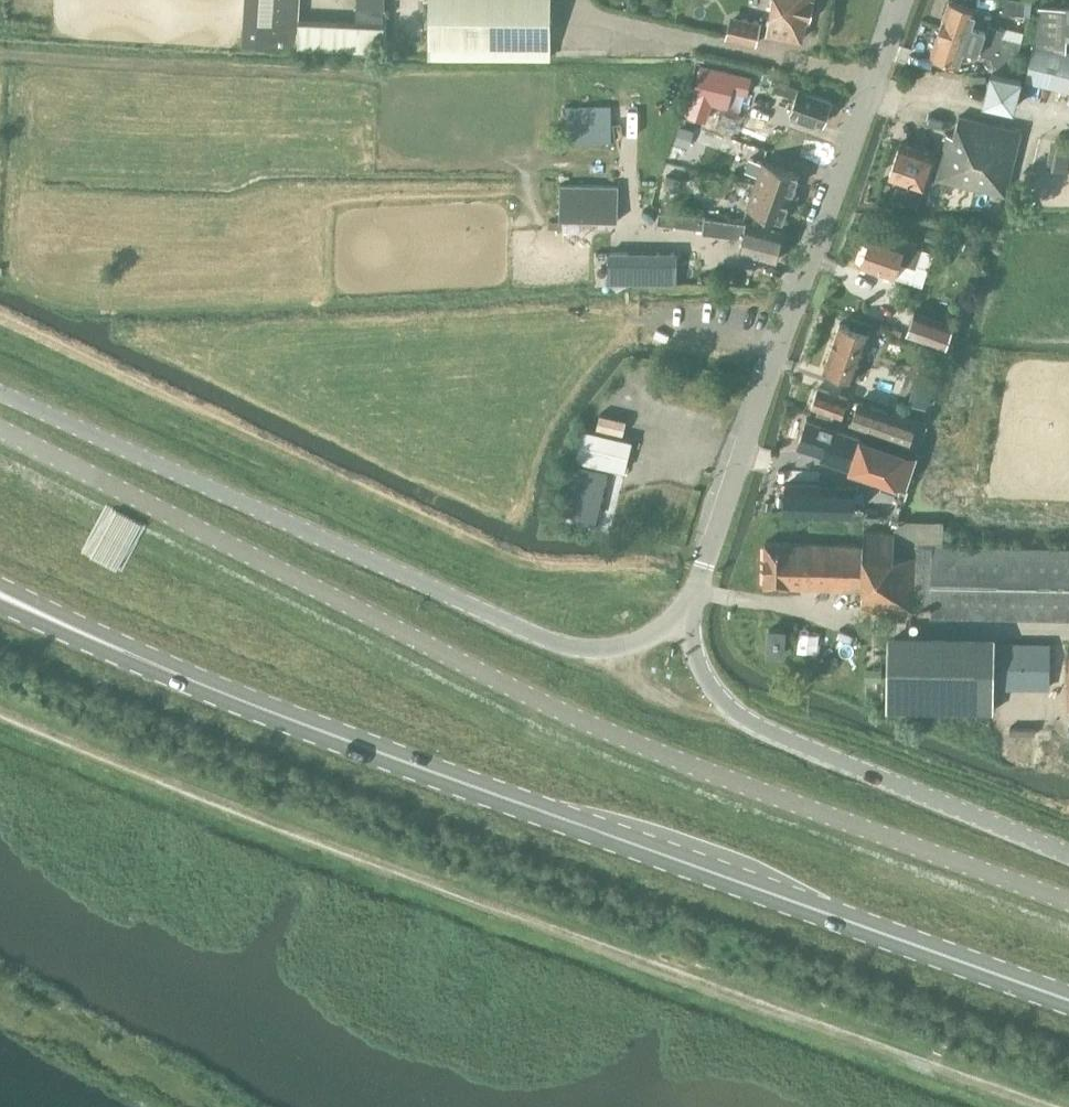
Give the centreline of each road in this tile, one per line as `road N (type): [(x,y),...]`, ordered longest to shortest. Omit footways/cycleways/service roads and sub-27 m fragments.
road 1 (tertiary): [(1068,904),(628,740),(0,428)]
road 2 (primary): [(1068,1006),(306,731),(0,601)]
road 3 (tertiary): [(691,610),(637,640),(567,647),(0,391)]
road 4 (tertiary): [(691,610),(905,0)]
road 5 (tertiary): [(1068,857),(735,714),(699,671),(691,610)]

